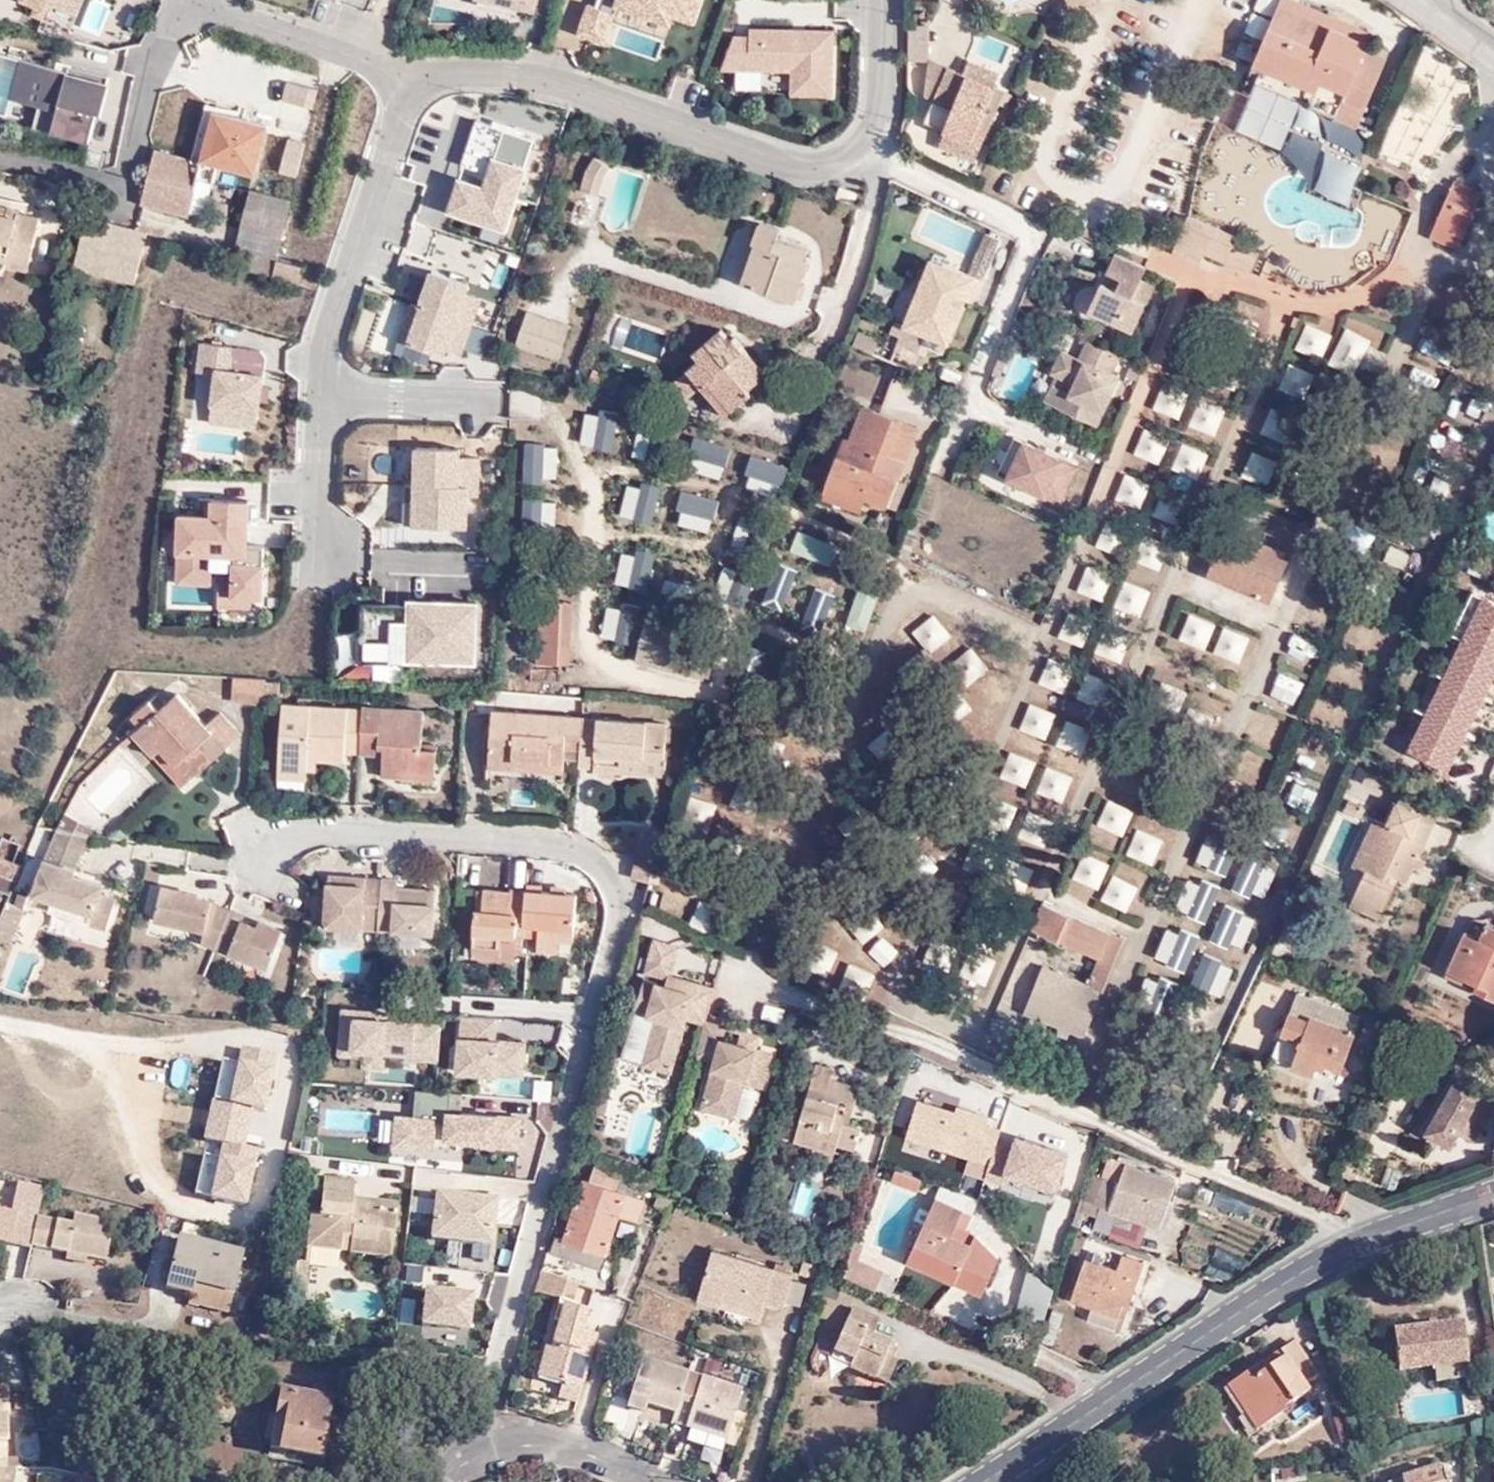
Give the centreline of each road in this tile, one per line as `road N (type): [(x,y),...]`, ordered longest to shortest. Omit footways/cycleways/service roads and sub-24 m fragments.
road 1 (residential): [(883,0),(880,130),(874,150),(854,167),(824,168),(577,89),(472,70),(420,80)]
road 2 (tertiary): [(985,1481),(1302,1272),(1493,1194)]
road 3 (residential): [(420,80),(388,150),(329,338),(325,392)]
road 4 (residential): [(178,0),(129,175),(100,184),(0,158)]
road 5 (residential): [(420,80),(217,0)]
road 6 (residential): [(325,392),(318,562)]
road 7 (residential): [(325,392),(485,396)]

